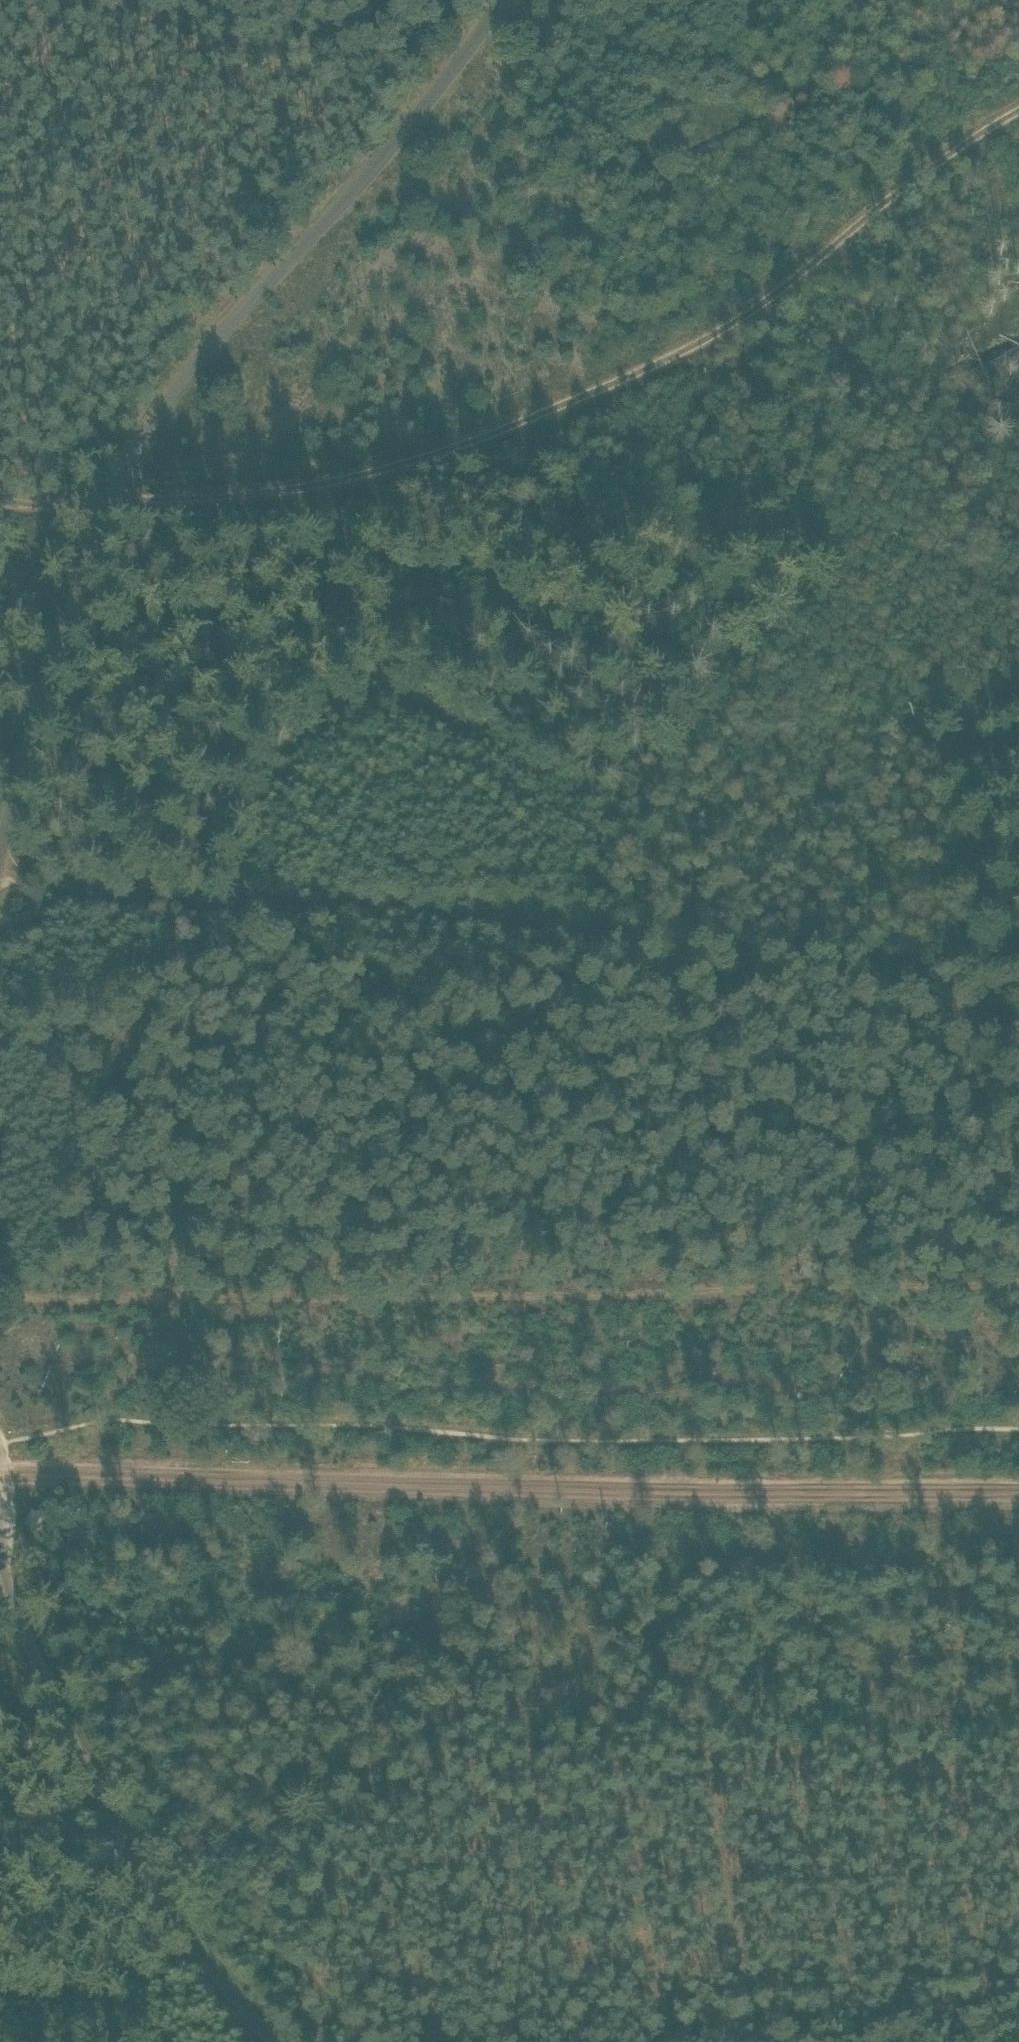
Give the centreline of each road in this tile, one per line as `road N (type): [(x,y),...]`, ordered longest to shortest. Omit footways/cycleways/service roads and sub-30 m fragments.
road 1 (track): [(1018,112),(884,196),(837,247),(755,311),(502,435),(370,474),(200,499),(107,507),(0,502)]
road 2 (track): [(1018,1489),(541,1494),(0,1479)]

